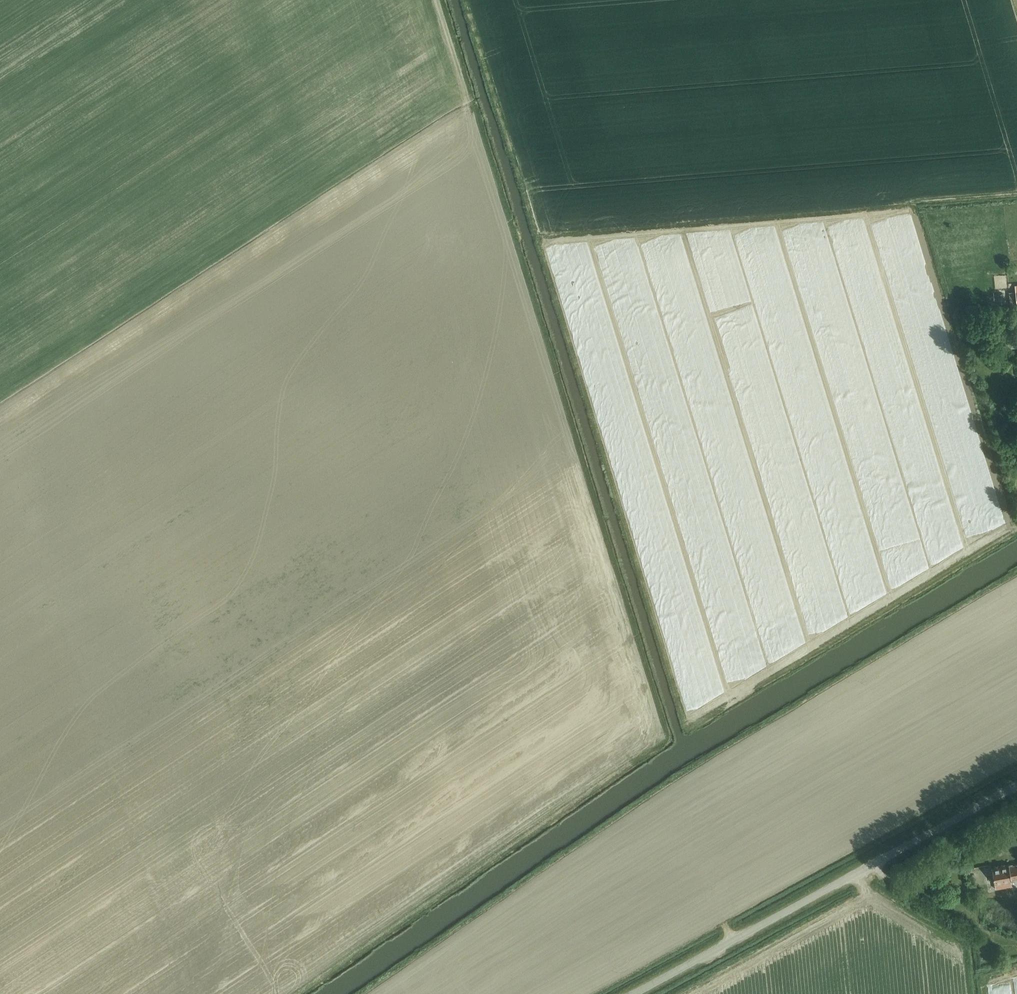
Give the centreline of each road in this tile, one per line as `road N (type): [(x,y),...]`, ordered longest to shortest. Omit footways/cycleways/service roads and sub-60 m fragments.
road 1 (unclassified): [(636,993),(1016,786)]

